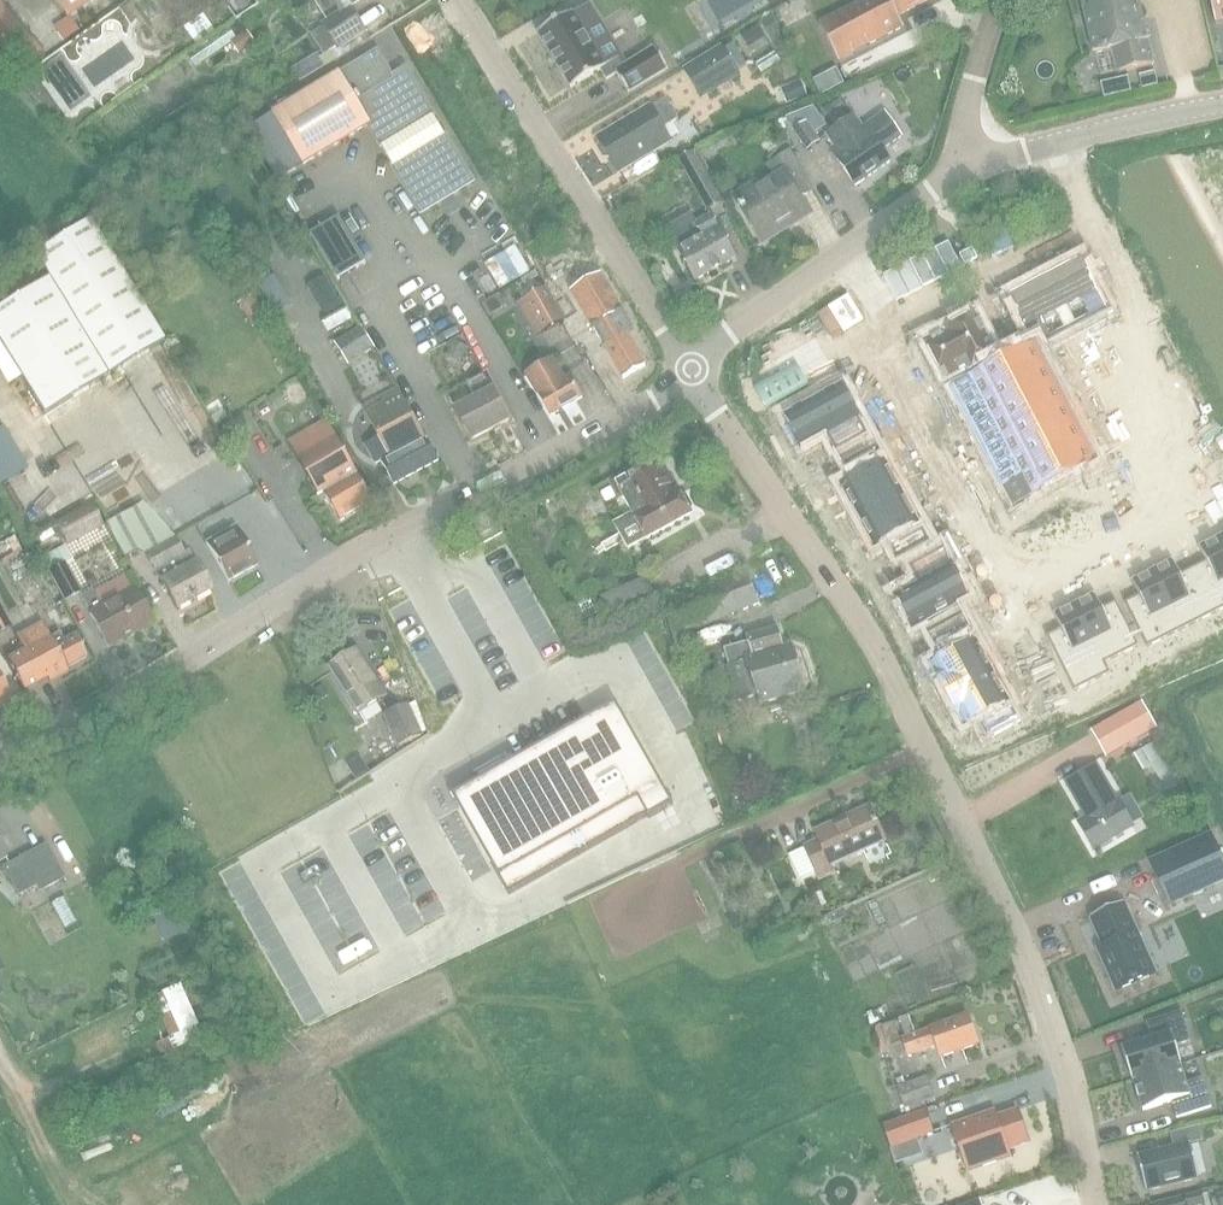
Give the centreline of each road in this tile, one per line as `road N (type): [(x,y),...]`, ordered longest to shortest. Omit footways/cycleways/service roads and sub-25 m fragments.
road 1 (residential): [(1098,1204),(1077,1106),(1001,898),(874,645),(690,366)]
road 2 (residential): [(0,756),(163,674),(390,534),(649,402),(690,366)]
road 3 (residential): [(690,366),(453,0)]
road 4 (residential): [(690,366),(970,169)]
road 5 (residential): [(970,169),(1222,104)]
road 6 (residential): [(1000,0),(969,94),(970,169)]

